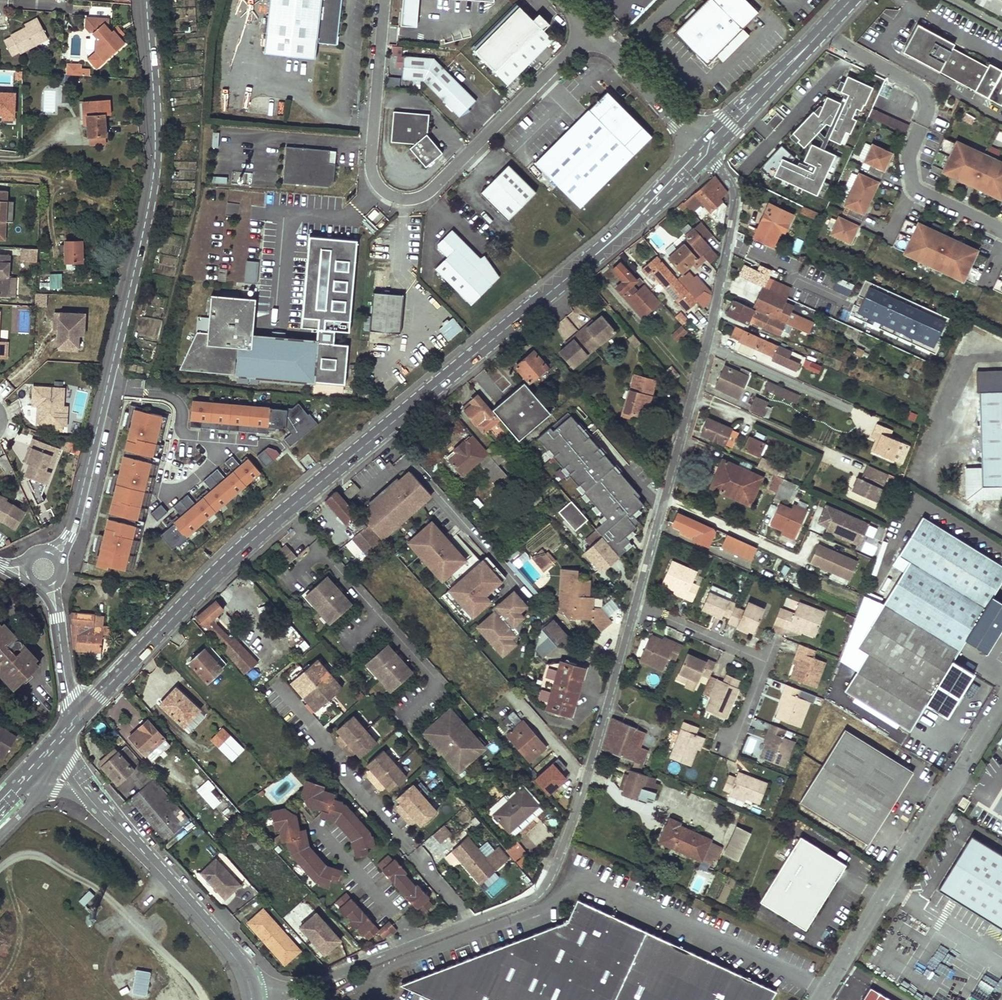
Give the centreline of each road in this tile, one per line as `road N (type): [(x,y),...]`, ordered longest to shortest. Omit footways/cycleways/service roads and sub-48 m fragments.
road 1 (residential): [(704,151),(726,180),(733,208),(716,303),(606,711),(551,876),(508,909),(296,991),(252,995)]
road 2 (secondary): [(78,717),(275,518),(631,223),(704,151)]
road 3 (tertiary): [(149,0),(149,204),(75,522),(56,557)]
road 4 (residential): [(816,999),(1001,703)]
road 5 (residential): [(48,754),(208,926),(252,995)]
road 6 (unclassified): [(704,151),(557,0)]
road 7 (secondary): [(704,151),(850,0)]
road 8 (tertiary): [(50,586),(78,717)]

